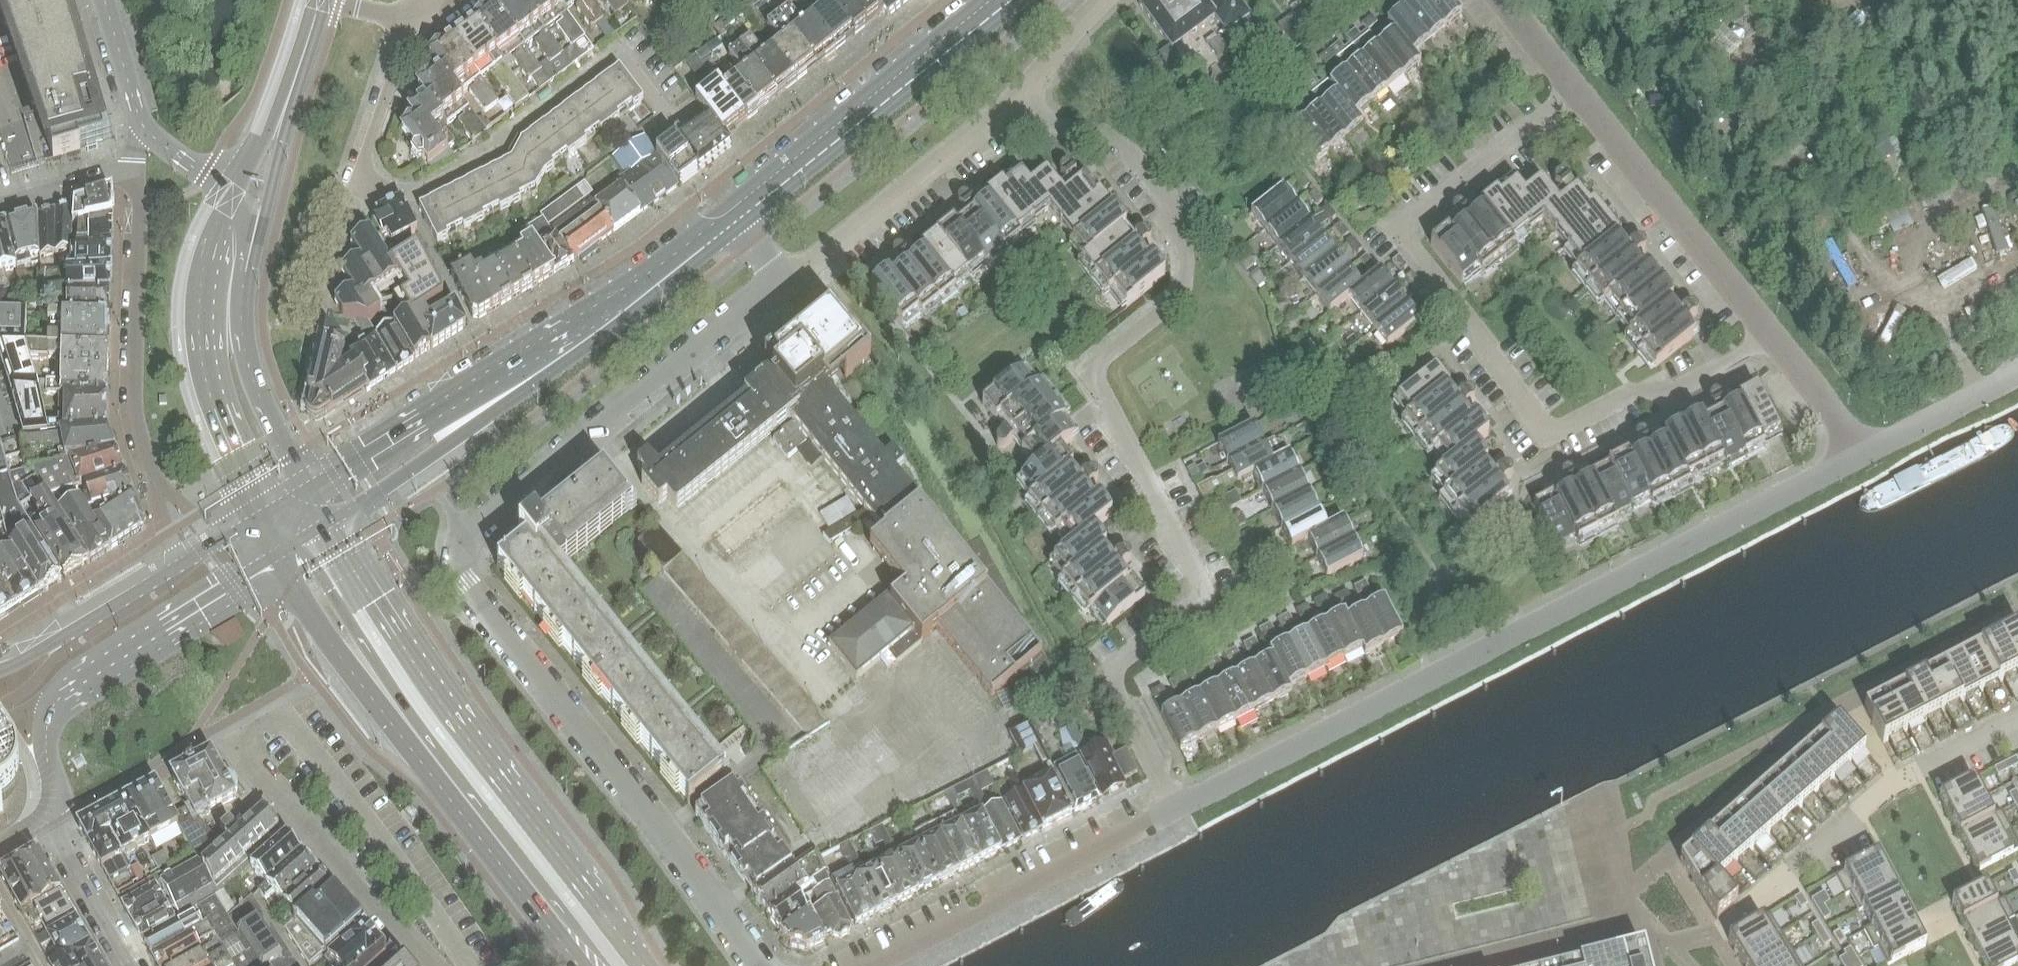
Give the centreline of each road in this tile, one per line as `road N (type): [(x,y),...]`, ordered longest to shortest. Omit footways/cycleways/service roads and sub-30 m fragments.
road 1 (residential): [(1175,808),(1112,679),(1116,663),(1205,594),(1098,381),(1097,360),(1178,296),(1186,251),(1177,212),(1117,136),(1051,126),(1024,94)]
road 2 (residential): [(1175,808),(1864,455)]
road 3 (residential): [(1572,91),(1404,223),(1410,243),(1528,400),(1540,432),(1555,434),(1641,390),(1667,392),(1773,338)]
road 4 (residential): [(680,131),(619,49),(485,154),(423,188),(374,189),(359,174),(413,20)]
road 5 (secondary): [(644,965),(411,660),(331,521)]
road 6 (residential): [(761,965),(464,582),(459,565),(467,535)]
road 7 (secondary): [(279,553),(305,608),(356,678),(581,965)]
road 8 (secondary): [(331,521),(555,367),(740,226)]
road 9 (secondary): [(731,215),(625,296),(313,485)]
road 10 (residential): [(783,282),(467,535)]
road 11 (residential): [(131,170),(131,406),(175,567)]
road 12 (tertiary): [(43,809),(40,723),(59,689),(279,553)]
road 13 (secondary): [(740,226),(1028,0)]
road 14 (secondary): [(1000,0),(731,215)]
road 15 (residential): [(871,965),(1175,808)]
road 16 (secondary): [(233,192),(208,241),(198,333),(208,394),(262,515)]
road 17 (residential): [(1773,338),(1572,91)]
road 18 (residential): [(1024,94),(783,282)]
road 19 (residential): [(427,965),(232,744)]
road 20 (secondary): [(313,485),(268,402),(252,350),(248,297),(259,236)]
road 21 (tertiary): [(175,567),(0,667)]
road 22 (residential): [(131,965),(43,809)]
road 23 (residential): [(1864,455),(2017,376)]
road 24 (secondary): [(259,236),(292,85)]
road 25 (residential): [(1864,455),(1773,338)]
road 26 (residential): [(0,207),(131,170)]
road 27 (tertiary): [(147,129),(105,0)]
road 28 (secondary): [(292,85),(233,192)]
road 29 (residential): [(1101,0),(1024,94)]

